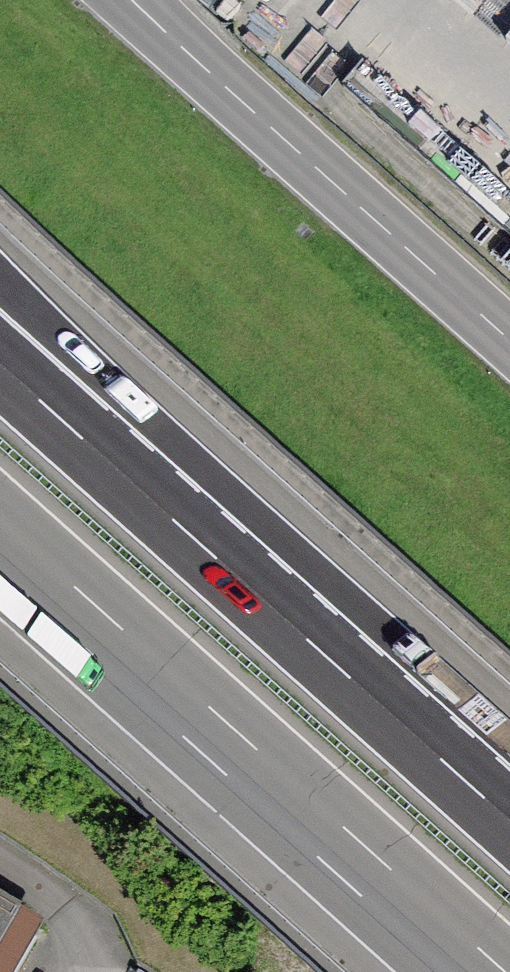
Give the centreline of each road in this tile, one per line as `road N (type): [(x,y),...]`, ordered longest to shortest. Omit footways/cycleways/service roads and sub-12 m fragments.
road 1 (motorway): [(0,547),(476,971)]
road 2 (motorway): [(509,819),(232,570)]
road 3 (motorway): [(232,570),(0,309)]
road 4 (motorway): [(232,570),(0,363)]
road 5 (primary): [(297,153),(509,343)]
road 6 (primary): [(105,0),(297,153)]
road 7 (primary): [(297,153),(158,0)]

